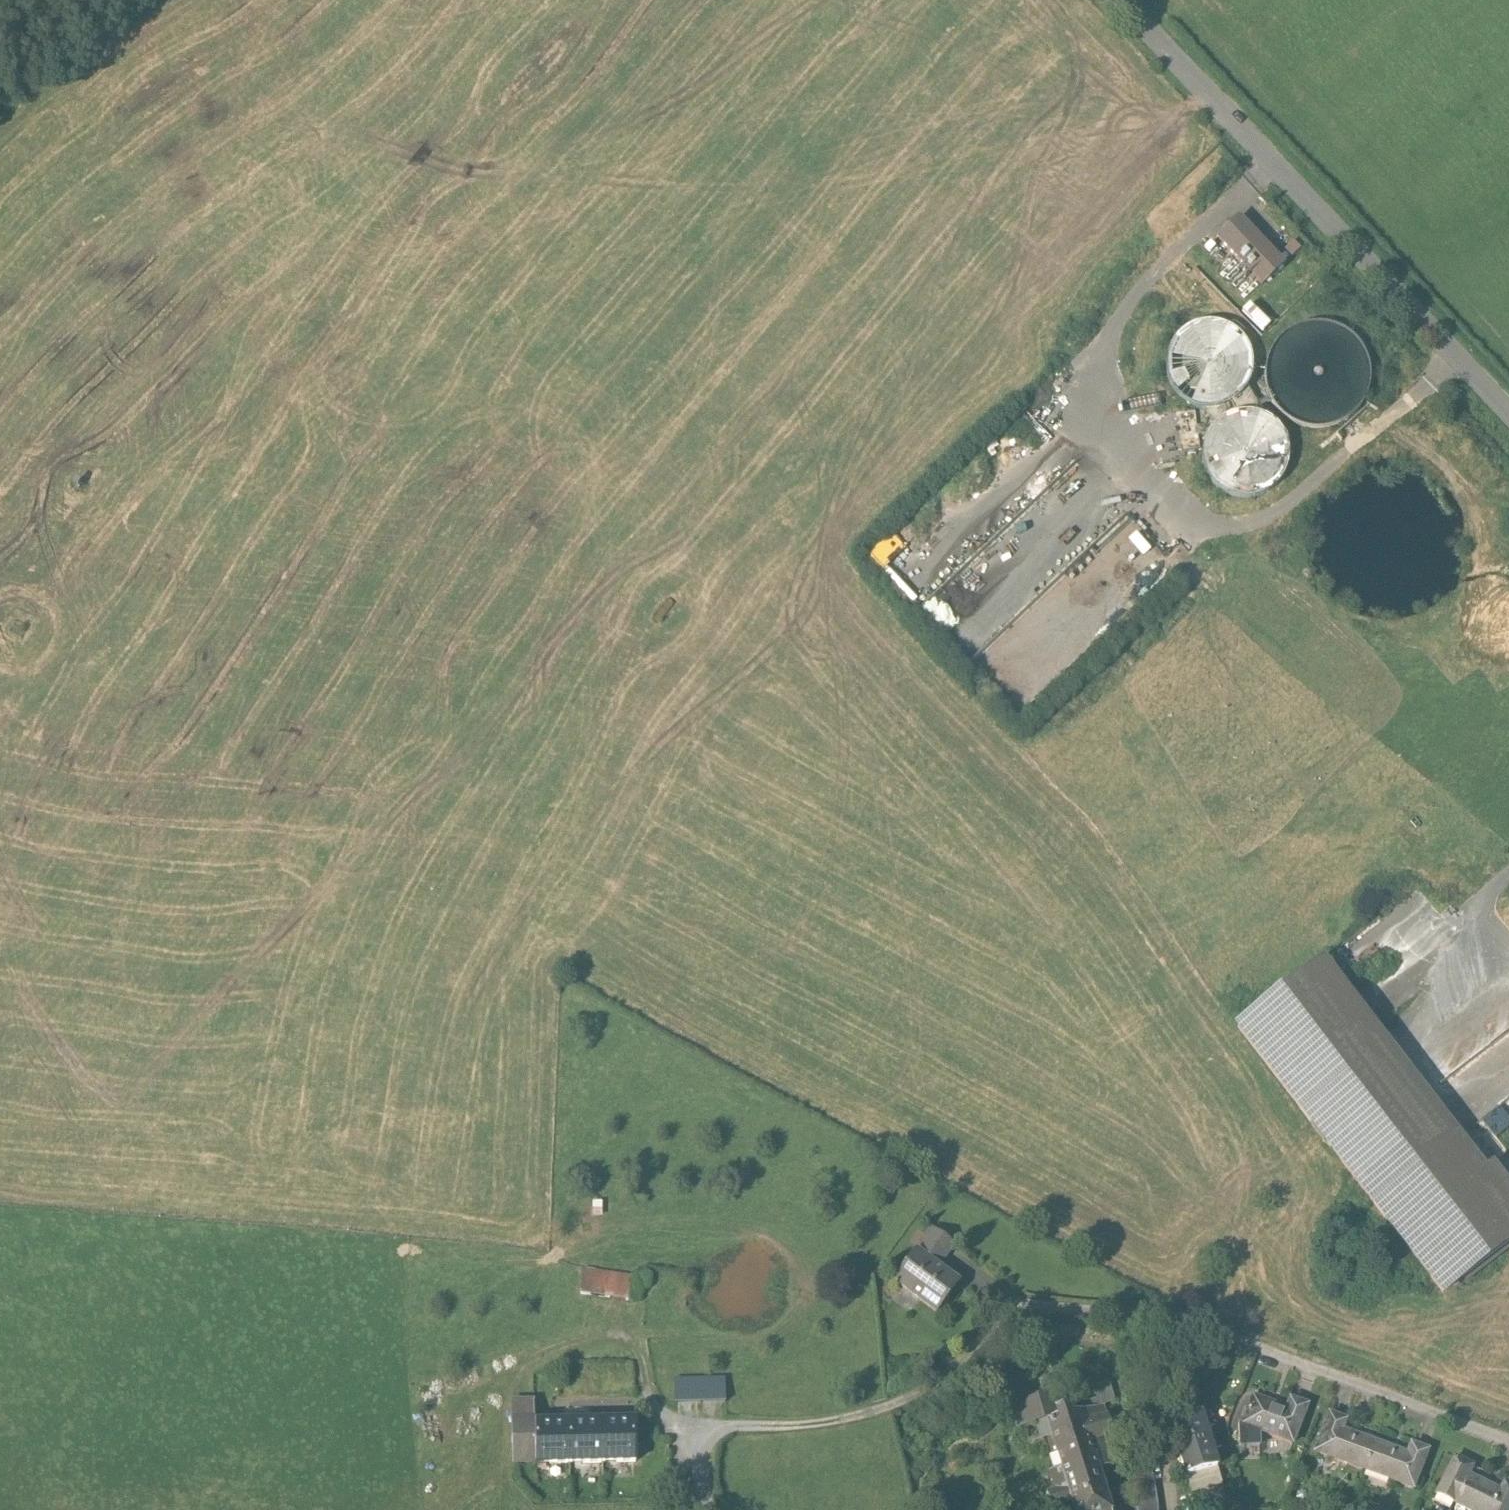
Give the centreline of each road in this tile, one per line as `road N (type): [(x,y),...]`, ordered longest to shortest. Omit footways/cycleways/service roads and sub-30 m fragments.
road 1 (unclassified): [(1508,418),(1115,0)]
road 2 (residential): [(1168,1509),(1156,1409),(1174,1316)]

